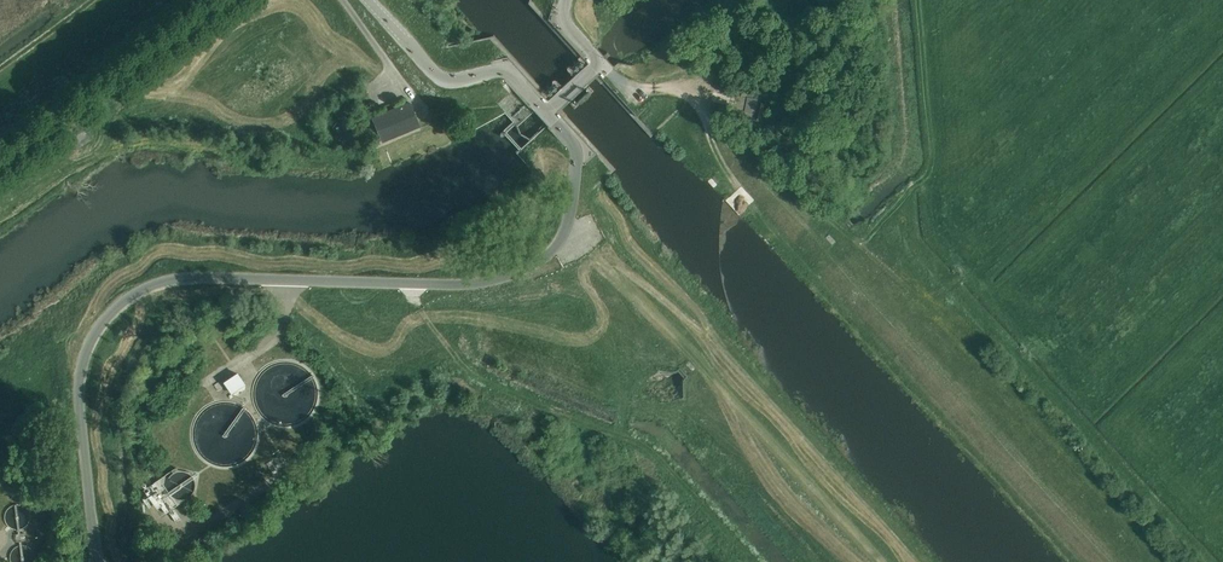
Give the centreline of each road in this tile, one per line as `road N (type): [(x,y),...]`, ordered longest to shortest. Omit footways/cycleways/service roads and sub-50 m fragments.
road 1 (tertiary): [(101,561),(78,388),(92,336),(114,311),(137,293),(182,278),(460,285),(533,265),(563,237),(578,154),(546,112)]
road 2 (tertiary): [(0,161),(222,0)]
road 3 (tertiary): [(369,0),(440,78),(507,71),(546,112)]
road 4 (tertiary): [(546,112),(597,64),(566,29),(566,0)]

